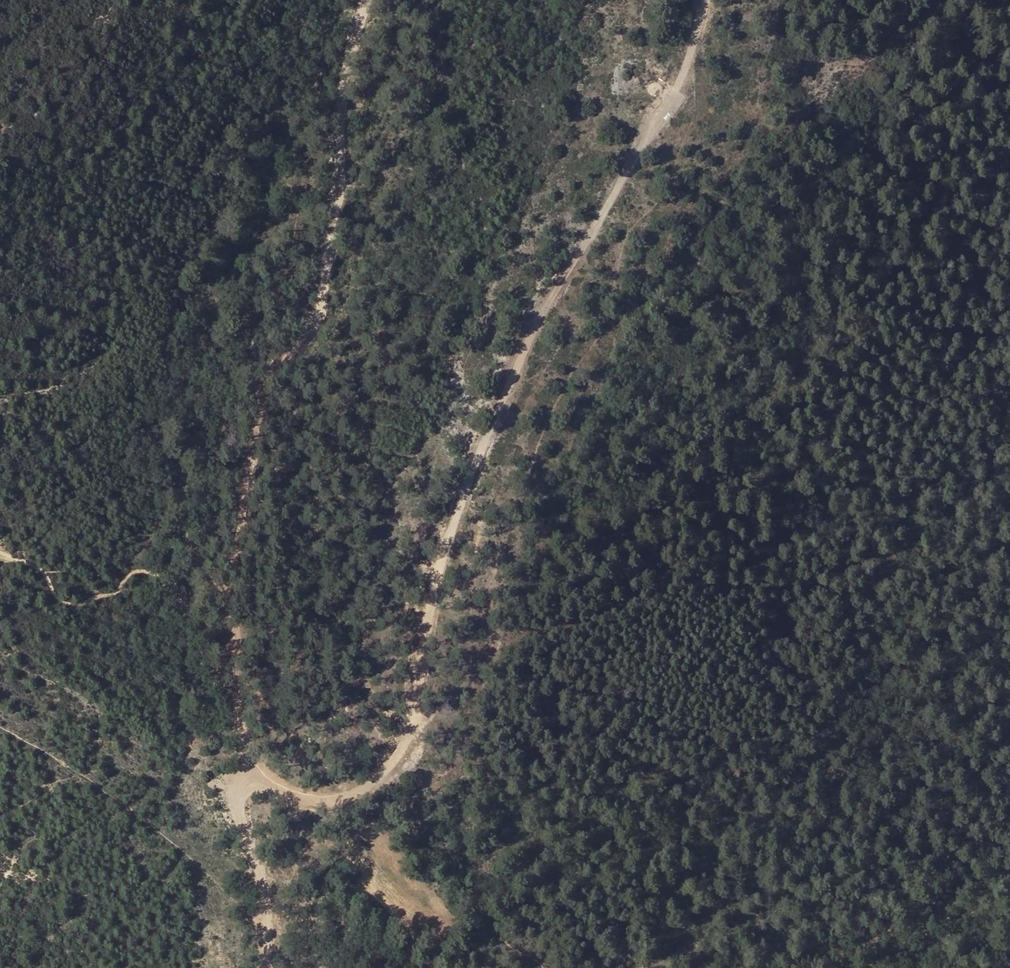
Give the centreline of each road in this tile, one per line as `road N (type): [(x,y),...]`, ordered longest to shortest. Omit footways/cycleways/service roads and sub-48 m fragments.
road 1 (track): [(290,792),(322,799),(371,784),(393,771),(414,742),(424,718),(424,622),(462,505),(537,323),(649,141),(674,118),(689,86),(704,0)]
road 2 (track): [(222,594),(267,382),(304,342),(323,302),(352,43),(369,0)]
road 3 (track): [(0,552),(48,575),(66,600),(107,598),(138,572),(211,584),(222,594),(251,778)]
road 4 (track): [(267,967),(275,918),(240,809),(251,778),(290,792)]

